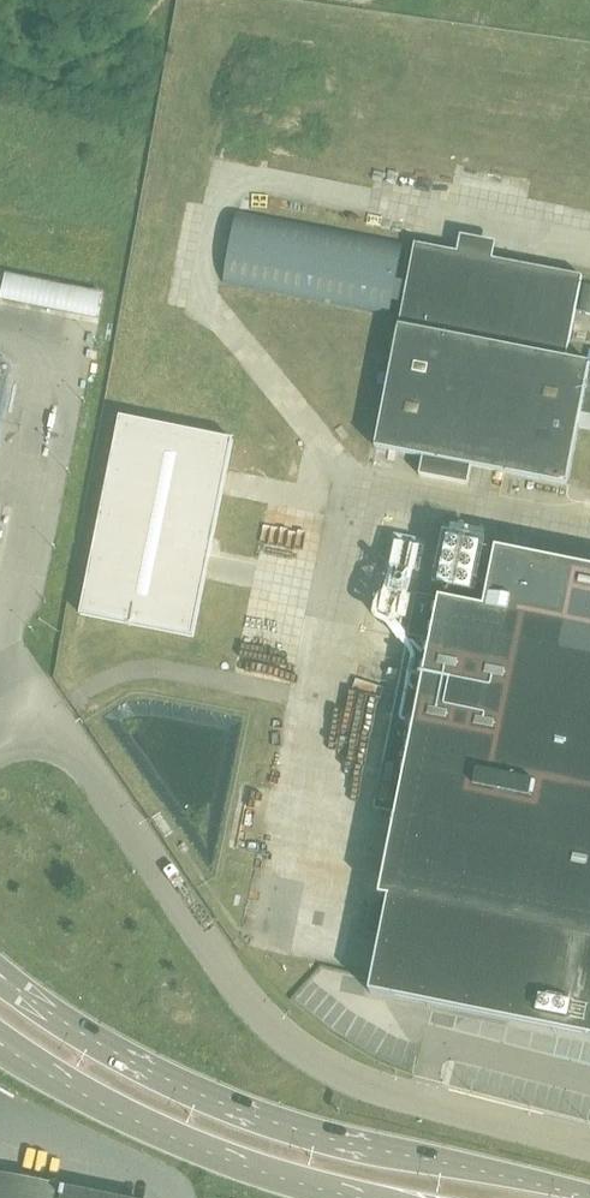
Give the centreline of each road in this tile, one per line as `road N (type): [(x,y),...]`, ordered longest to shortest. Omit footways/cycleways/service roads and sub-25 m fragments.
road 1 (unclassified): [(0,733),(44,710),(254,1008),(306,1054),(370,1089),(589,1144)]
road 2 (primary): [(589,1196),(249,1112),(129,1058),(19,988)]
road 3 (primary): [(13,1051),(179,1142),(355,1197)]

